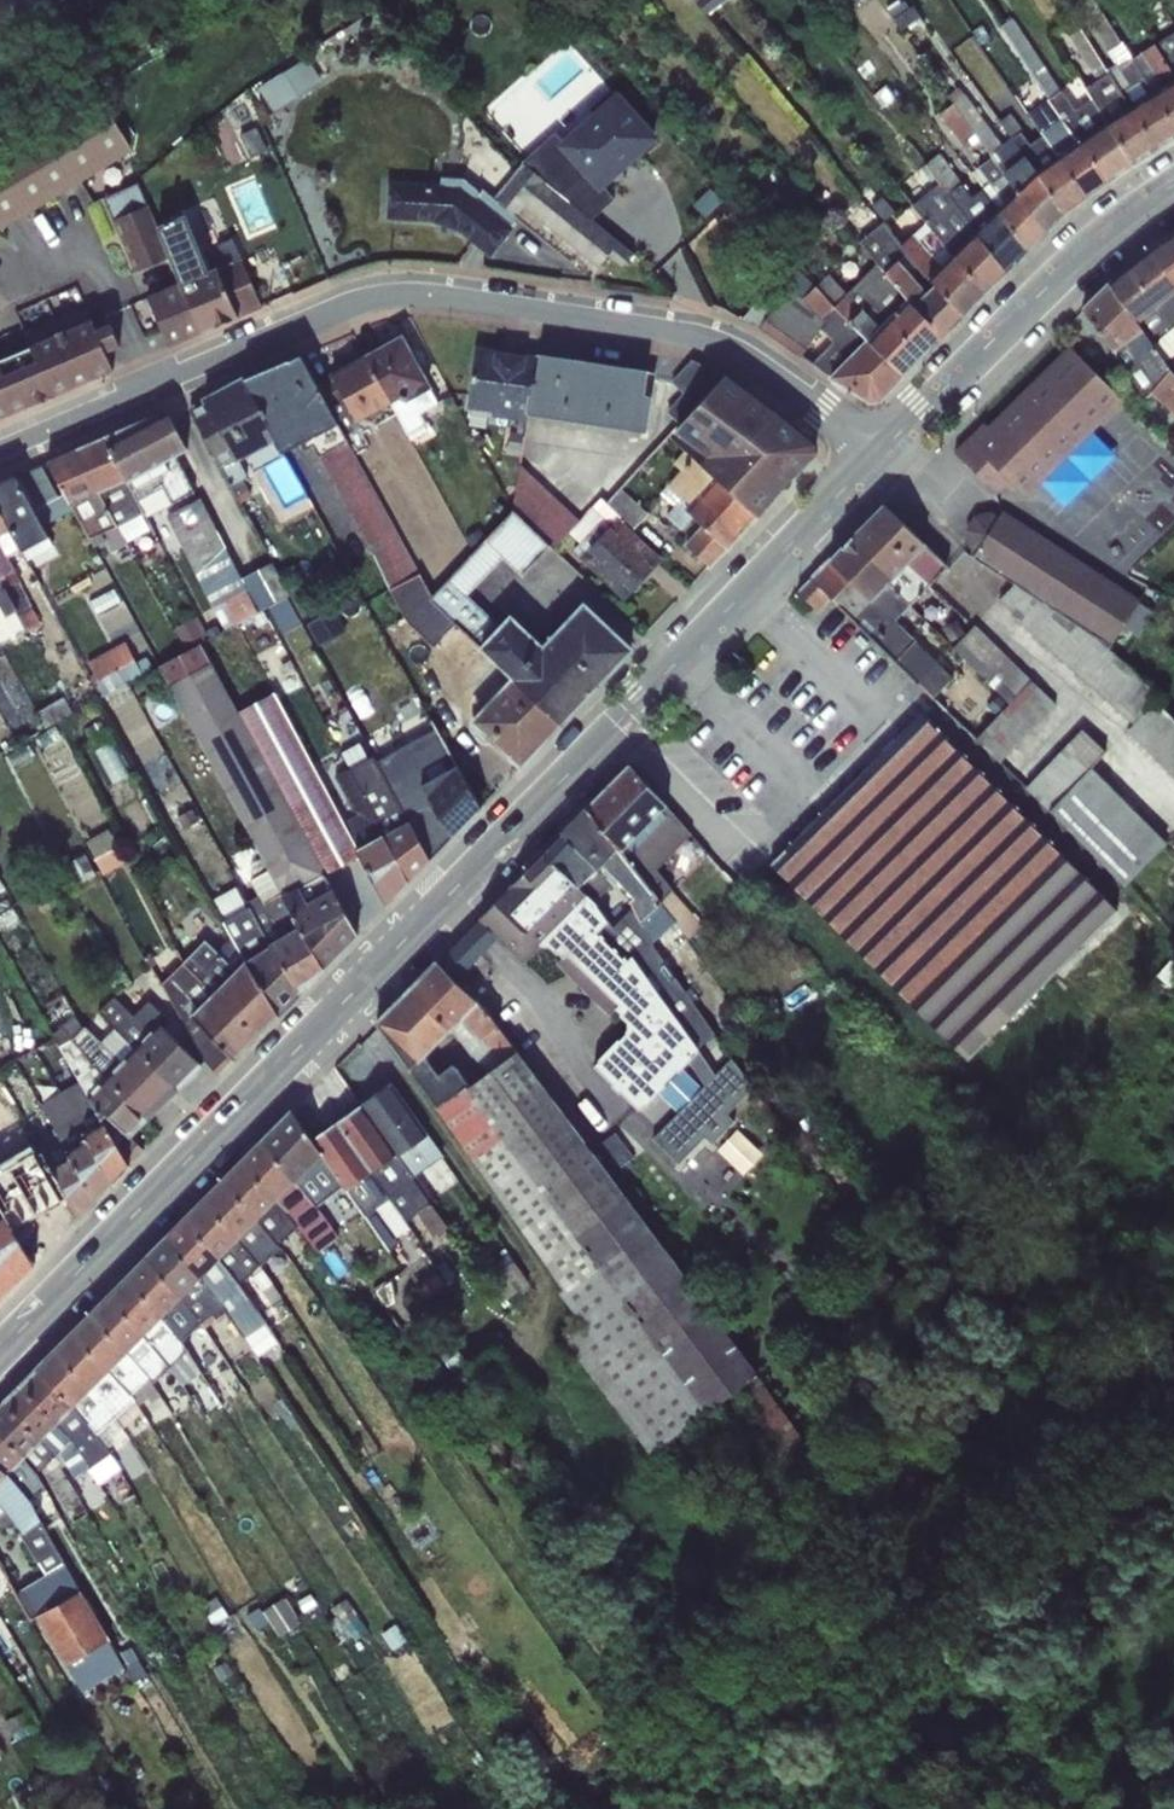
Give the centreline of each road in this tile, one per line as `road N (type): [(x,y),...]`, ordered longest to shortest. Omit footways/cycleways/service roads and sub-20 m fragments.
road 1 (secondary): [(884,455),(0,1362)]
road 2 (residential): [(884,455),(743,355),(691,333),(447,290),(358,297),(0,451)]
road 3 (secondary): [(1173,194),(1046,286),(884,455)]

